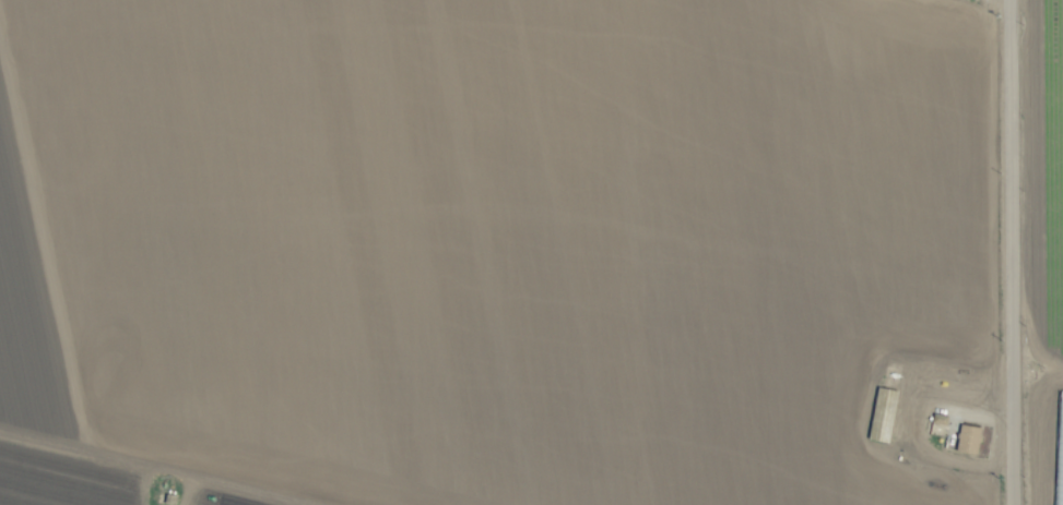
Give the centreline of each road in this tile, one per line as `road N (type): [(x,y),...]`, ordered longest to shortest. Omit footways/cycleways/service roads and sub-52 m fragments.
road 1 (secondary): [(1014,0),(1018,504)]

